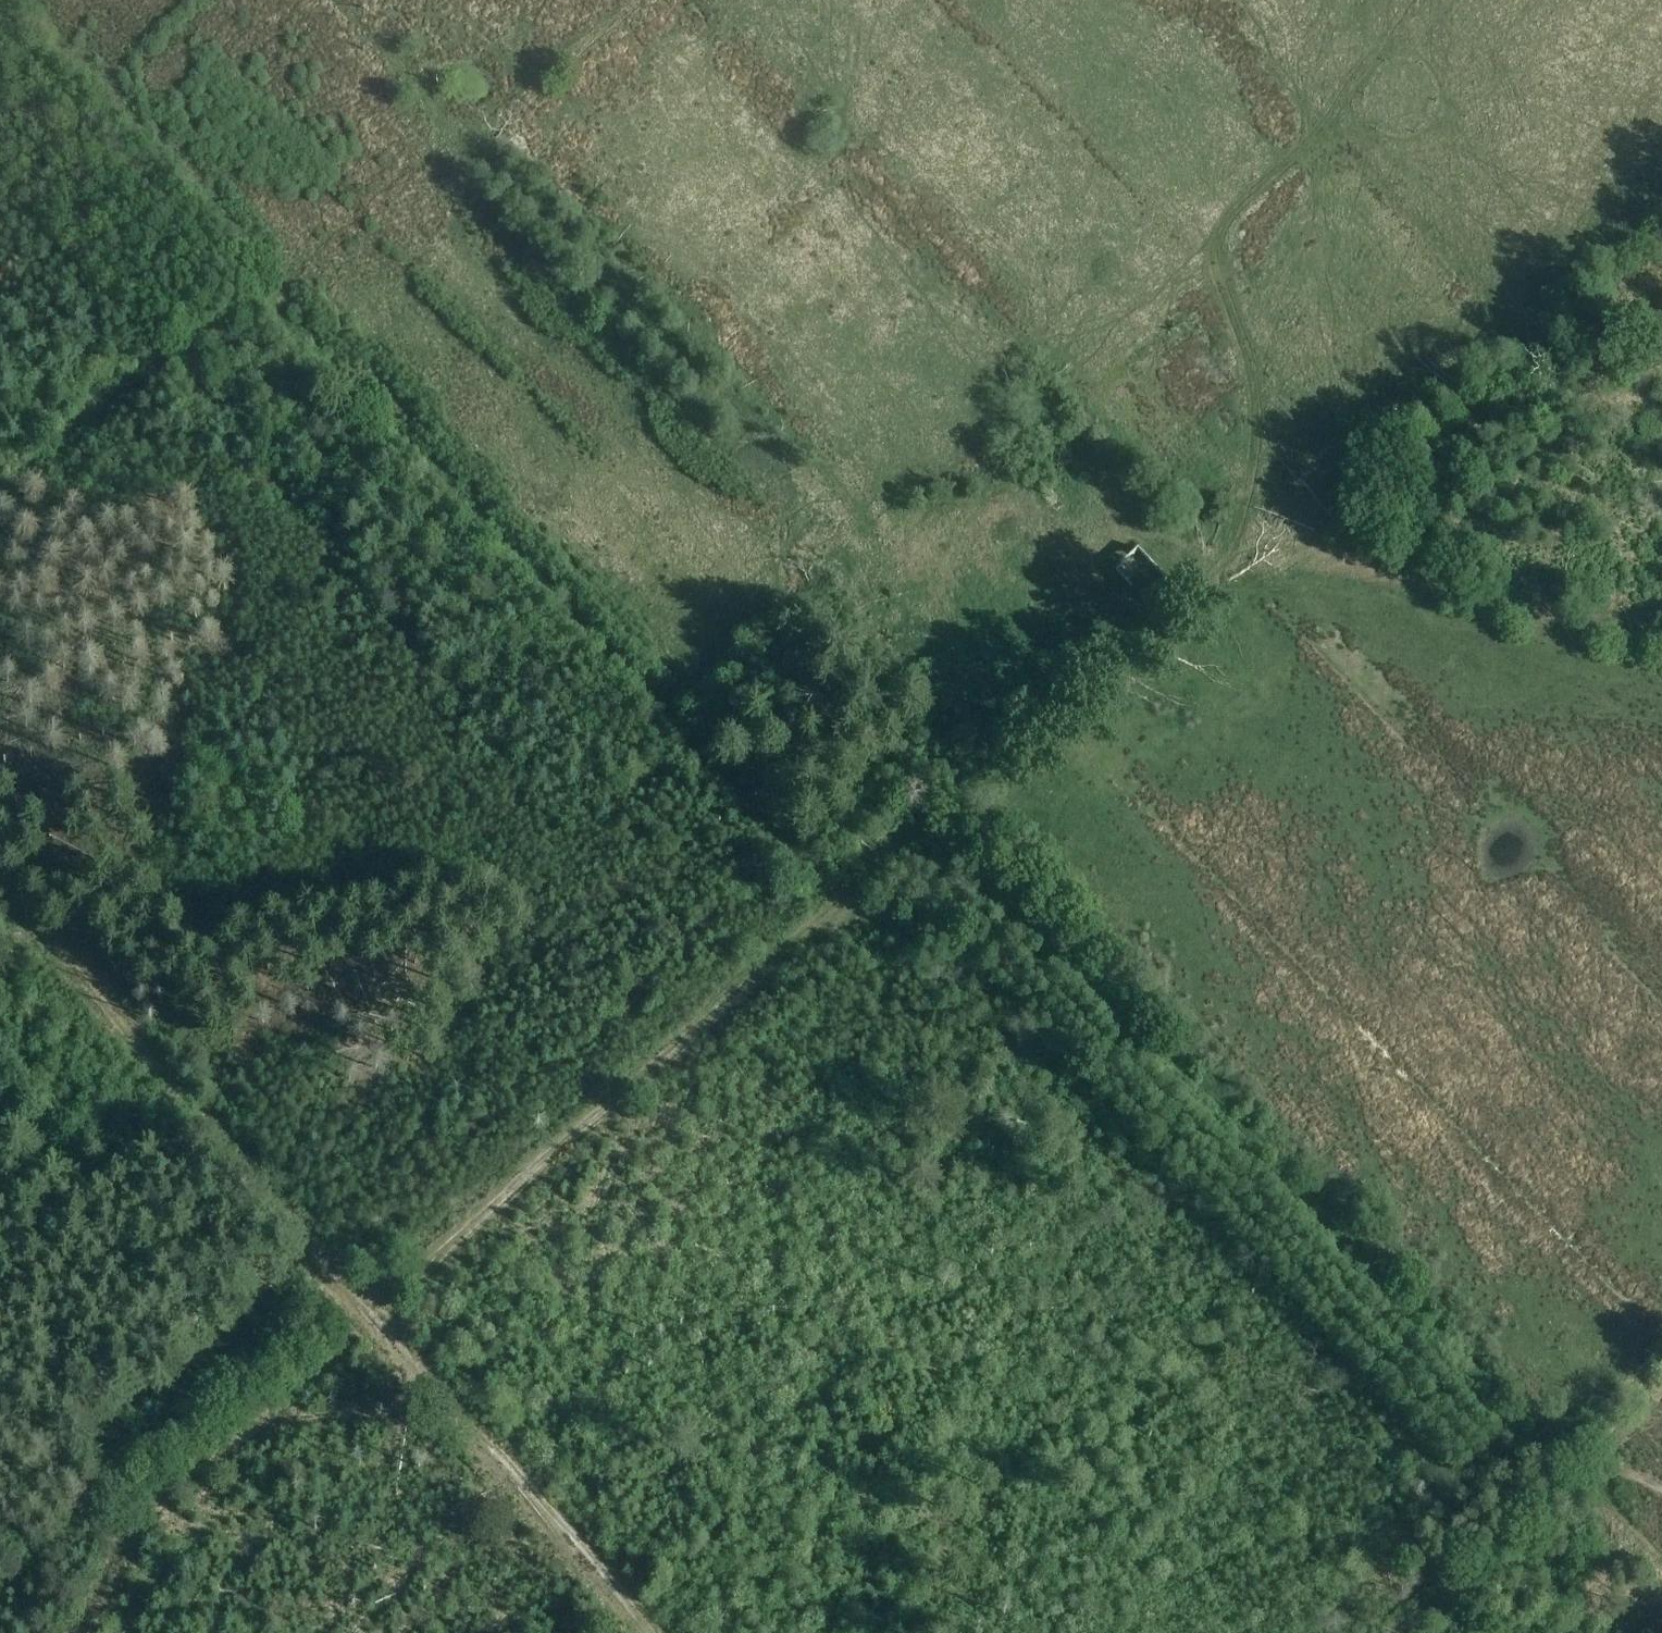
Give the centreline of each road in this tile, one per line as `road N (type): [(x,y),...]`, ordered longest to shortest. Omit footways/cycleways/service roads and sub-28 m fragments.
road 1 (track): [(0,892),(646,1632)]
road 2 (track): [(91,1632),(153,1513),(198,1464),(368,1315)]
road 3 (track): [(1396,1632),(1578,1477)]

